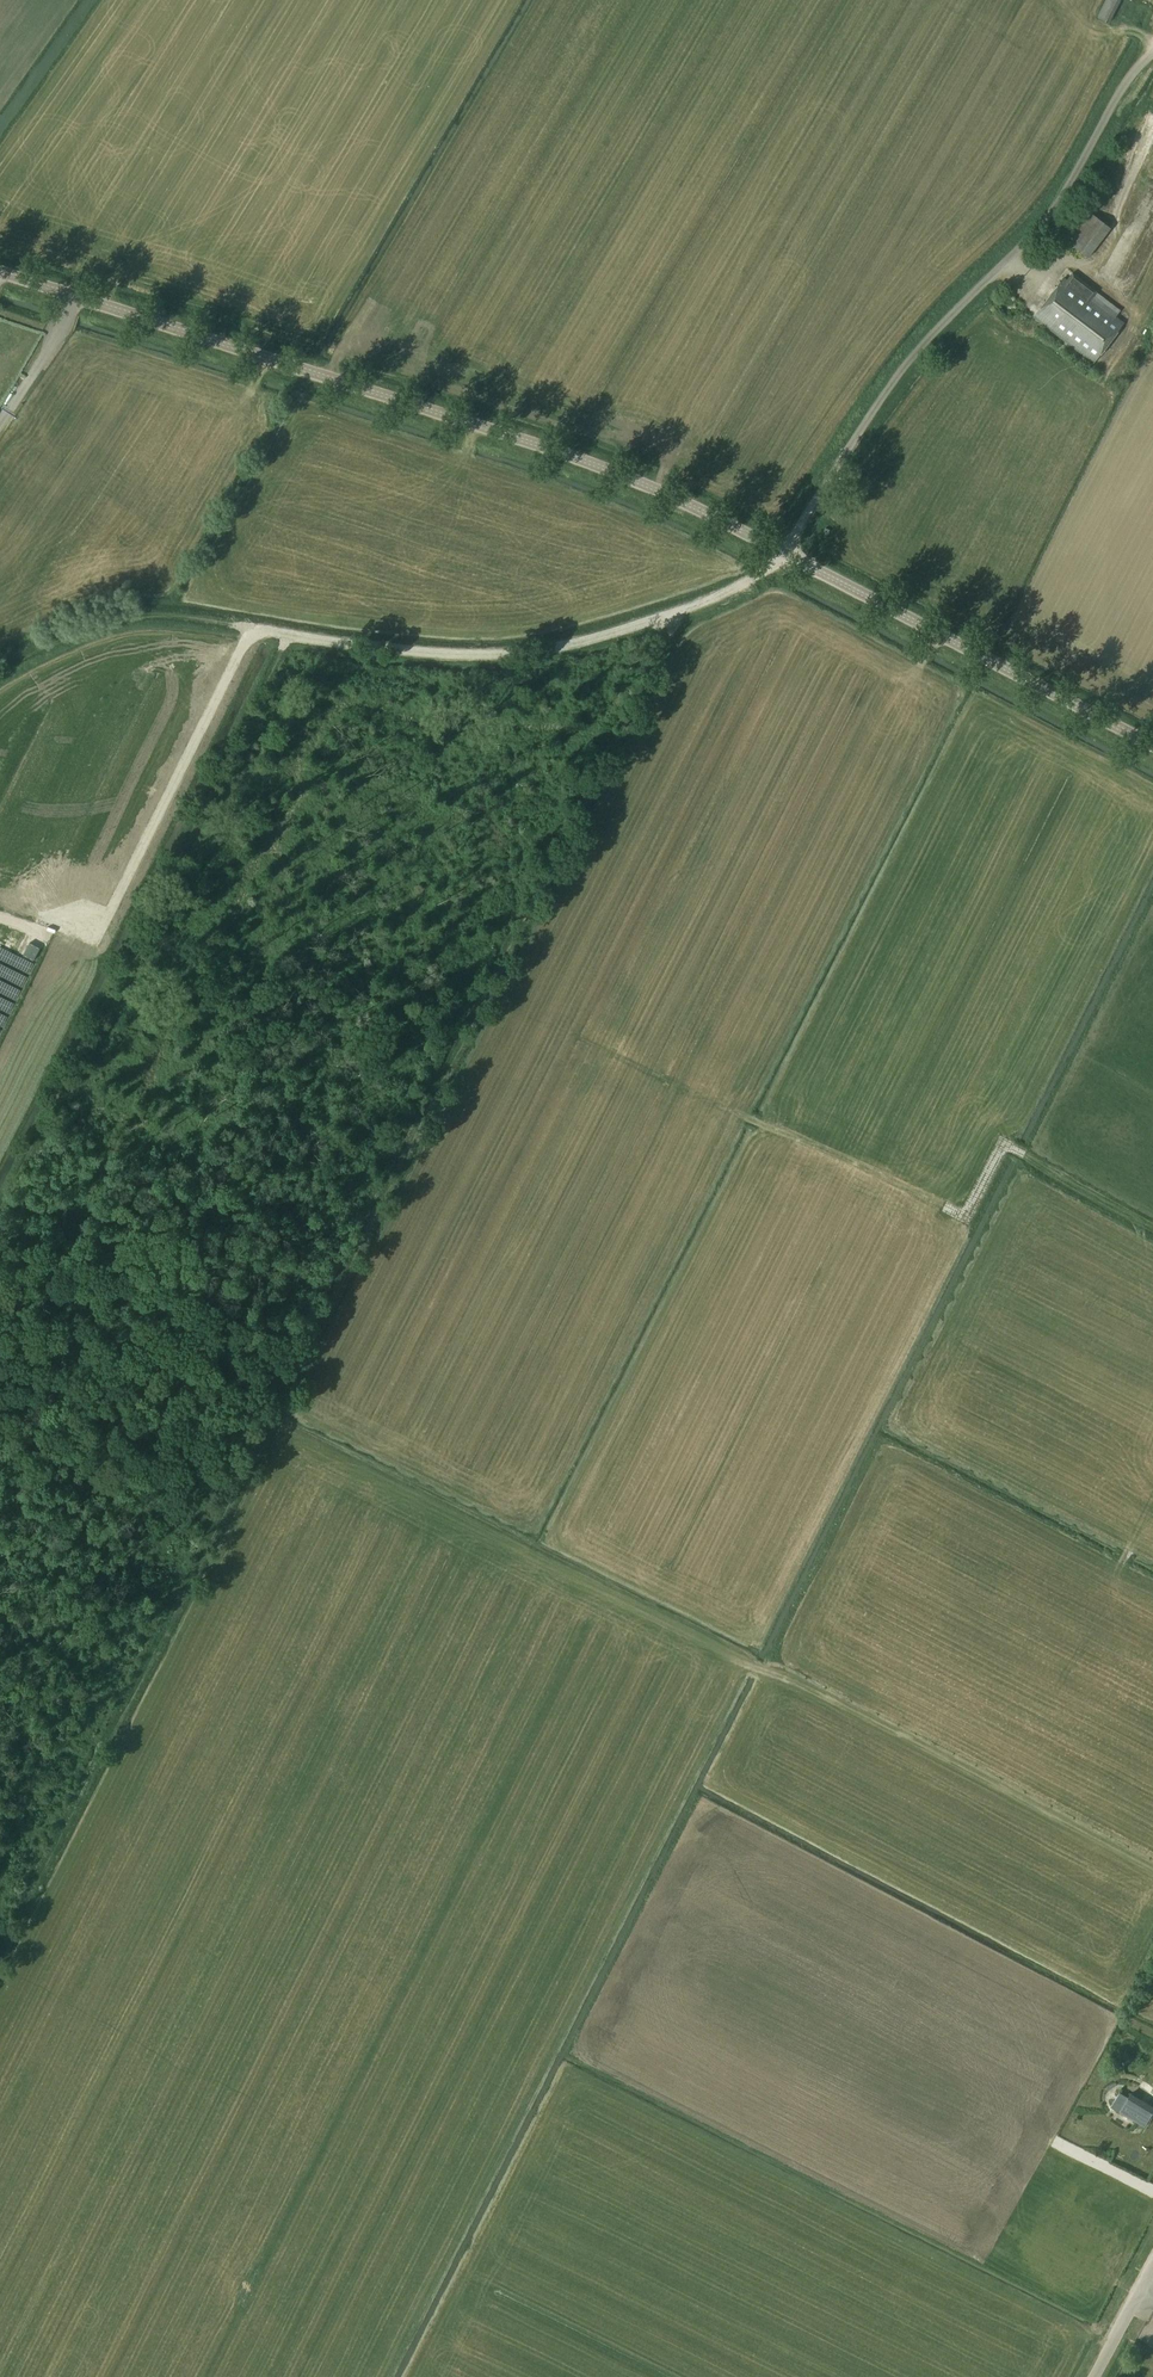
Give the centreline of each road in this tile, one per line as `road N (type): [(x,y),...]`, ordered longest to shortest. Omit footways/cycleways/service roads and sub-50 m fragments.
road 1 (tertiary): [(0,275),(618,476),(783,553)]
road 2 (unclassified): [(783,553),(932,336),(1061,210),(1131,83),(1152,61)]
road 3 (tertiary): [(1152,746),(783,553)]
road 4 (unclassified): [(1095,2376),(1152,2268)]

